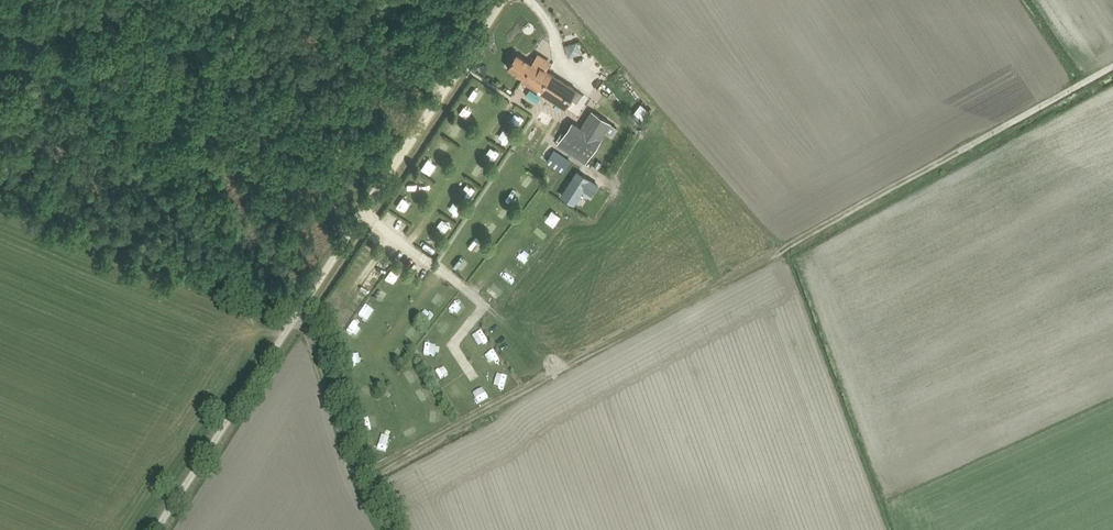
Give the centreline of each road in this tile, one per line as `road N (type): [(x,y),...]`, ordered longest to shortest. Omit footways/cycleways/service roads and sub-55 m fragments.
road 1 (track): [(361,478),(1112,72)]
road 2 (track): [(156,529),(504,0)]
road 3 (track): [(361,478),(323,357),(292,322)]

